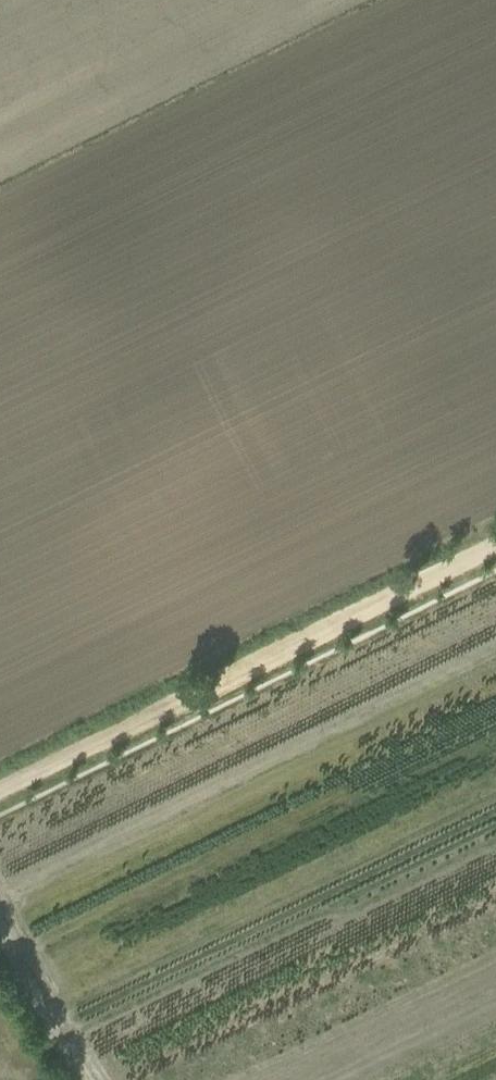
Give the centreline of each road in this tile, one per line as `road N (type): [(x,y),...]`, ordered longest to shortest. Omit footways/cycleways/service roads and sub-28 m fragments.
road 1 (track): [(495,554),(0,799)]

